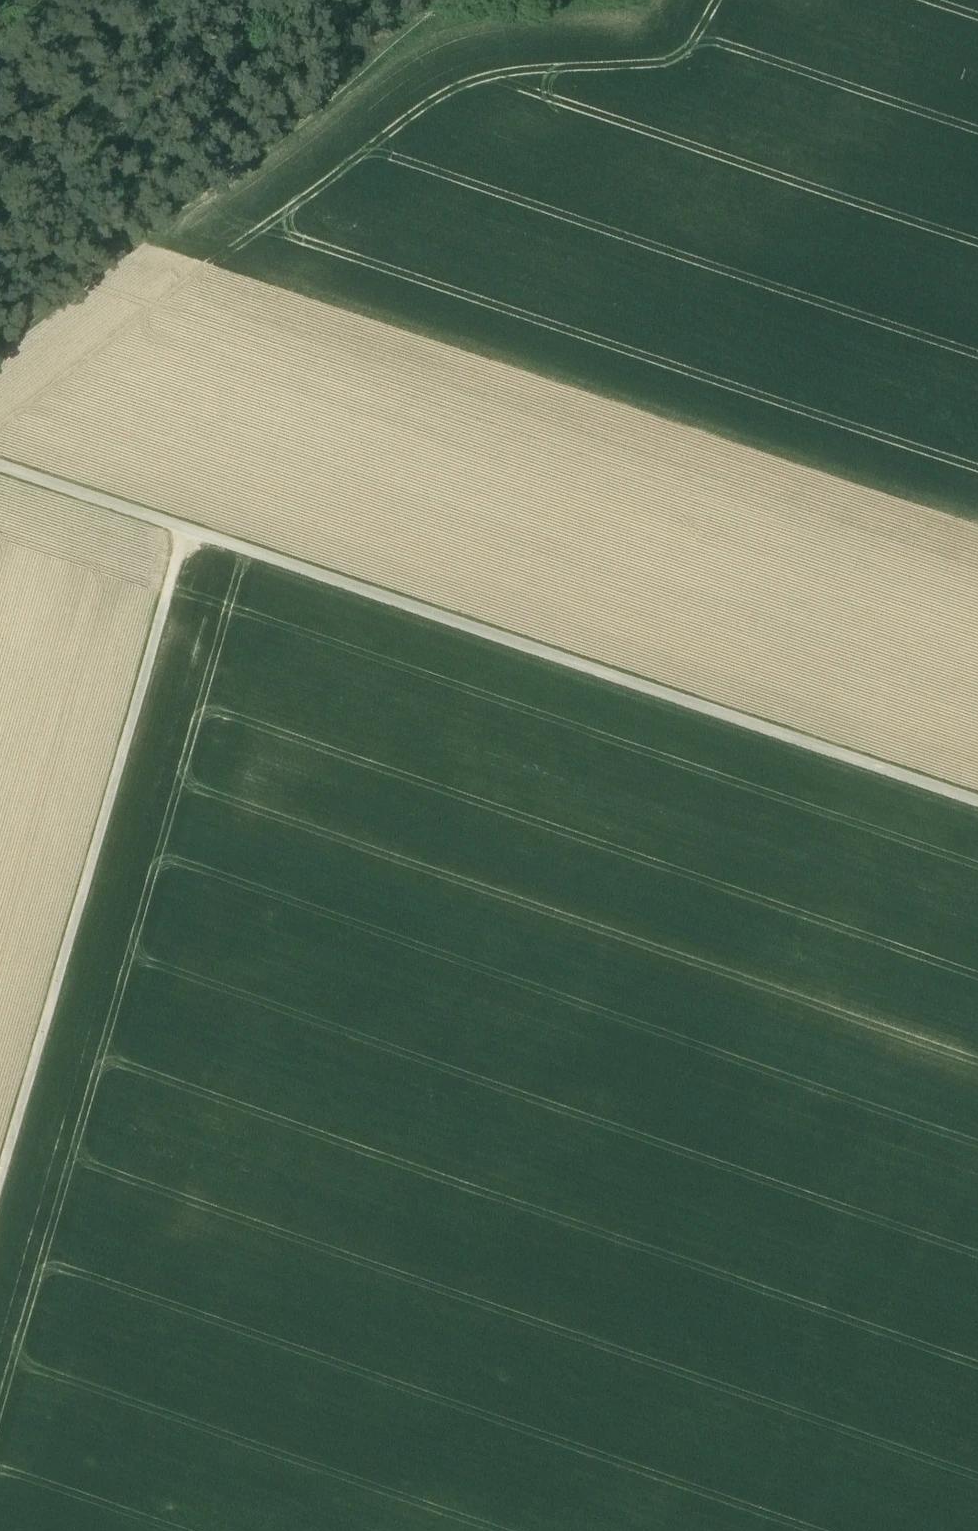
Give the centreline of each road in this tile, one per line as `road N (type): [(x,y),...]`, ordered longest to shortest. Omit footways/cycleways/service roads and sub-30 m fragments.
road 1 (track): [(977,803),(0,466)]
road 2 (track): [(0,1184),(182,529)]

